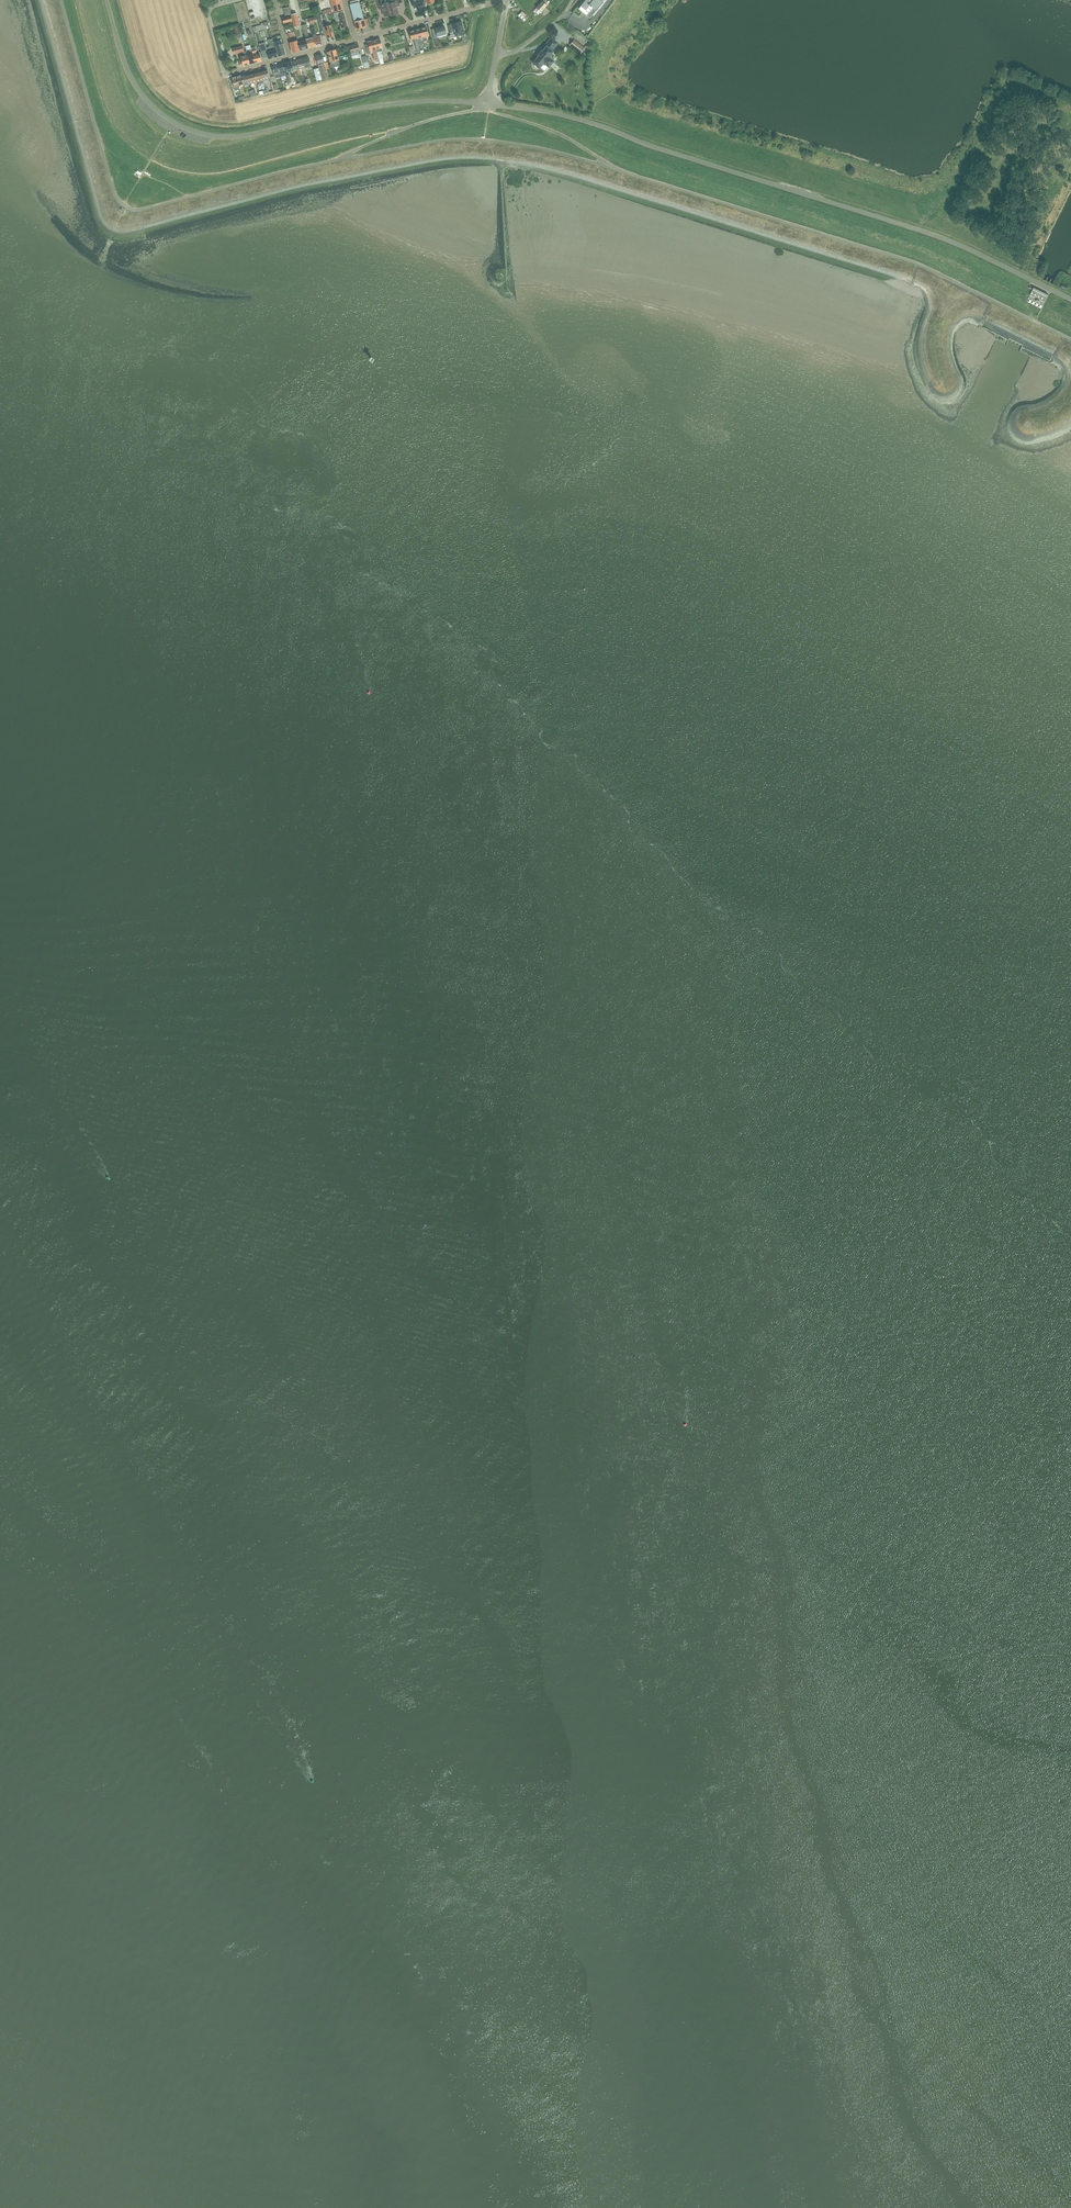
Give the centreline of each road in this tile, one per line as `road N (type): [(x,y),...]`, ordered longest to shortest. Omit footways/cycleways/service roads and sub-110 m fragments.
road 1 (unclassified): [(1070,299),(906,225),(569,116),(489,105)]
road 2 (unclassified): [(489,105),(410,102),(243,136),(192,132),(159,112),(130,78),(107,0)]
road 3 (residential): [(235,0),(210,9),(224,71),(289,57)]
road 4 (residential): [(355,40),(499,0)]

